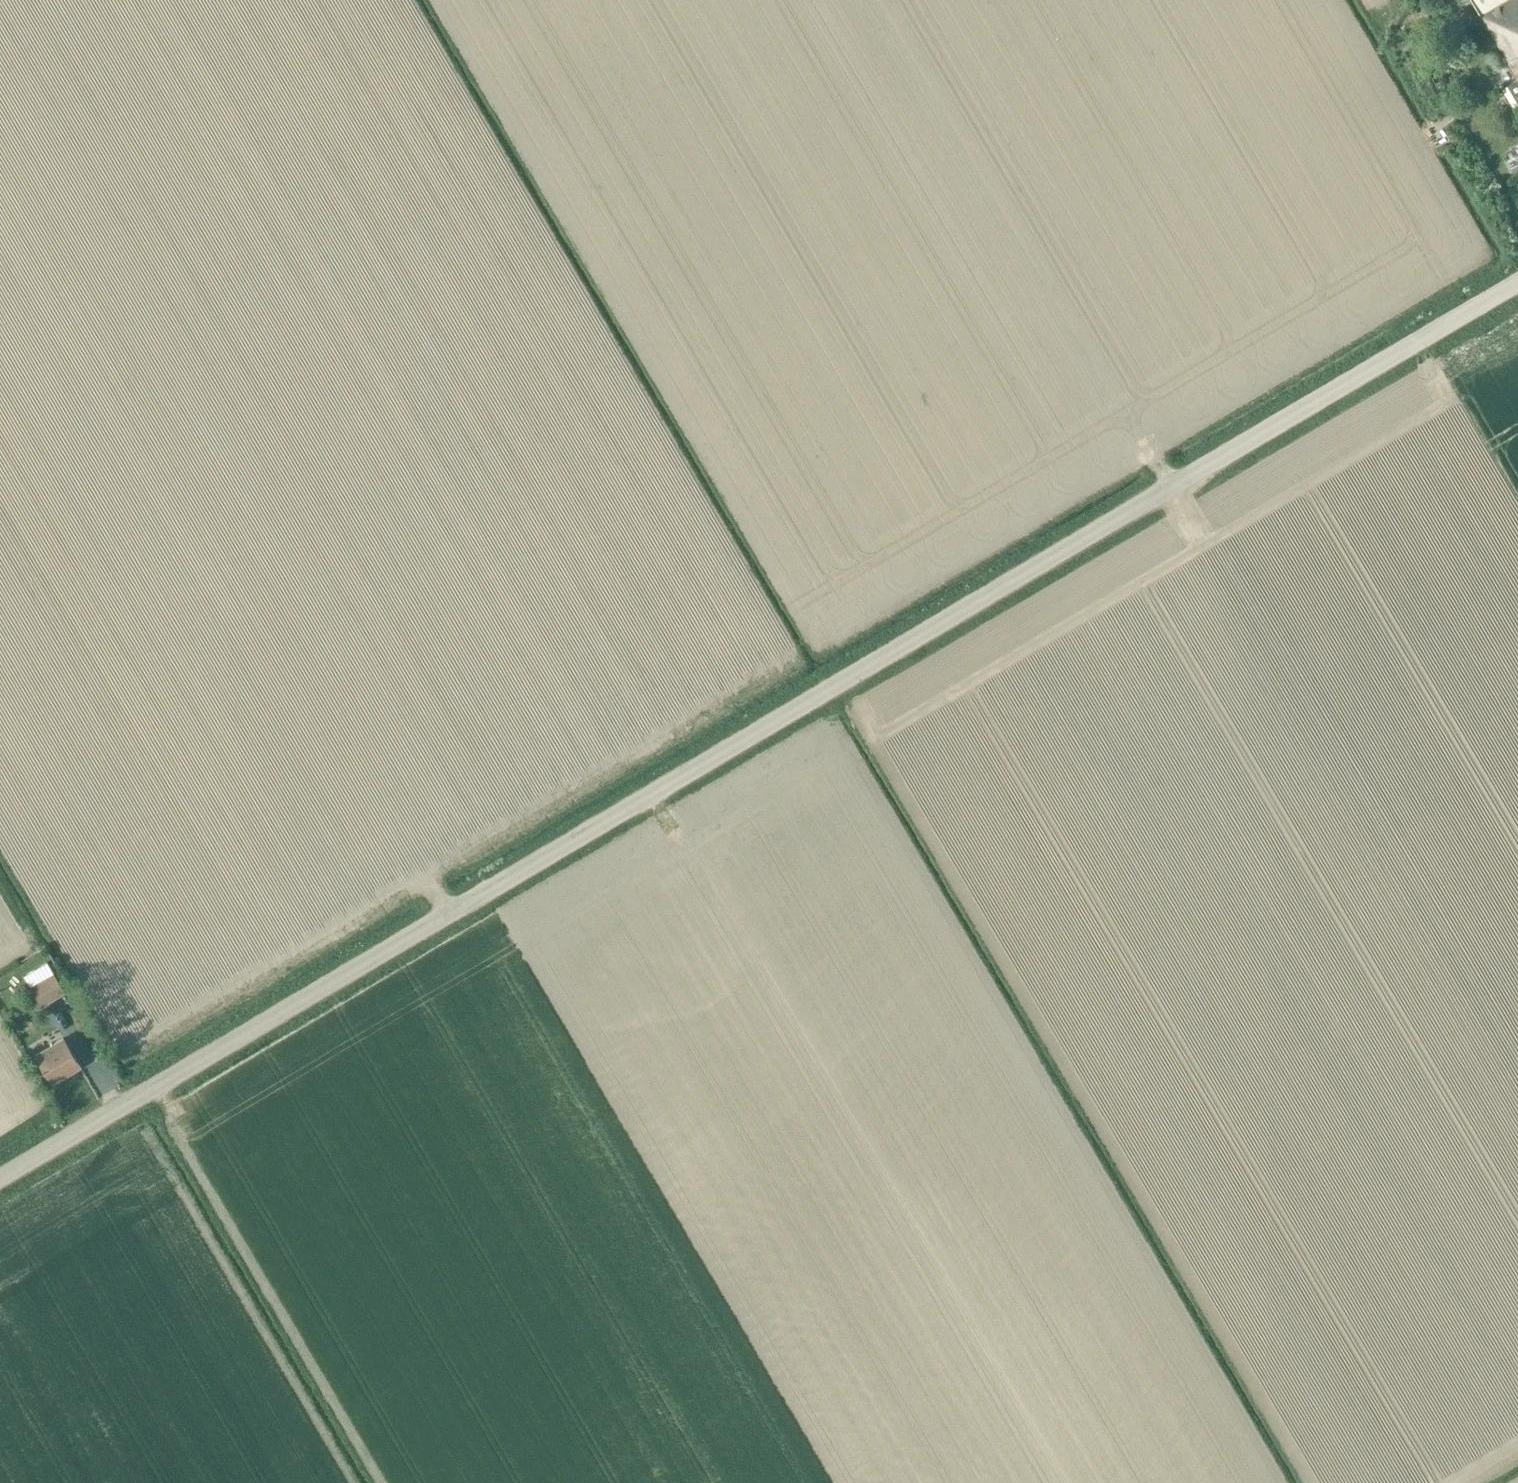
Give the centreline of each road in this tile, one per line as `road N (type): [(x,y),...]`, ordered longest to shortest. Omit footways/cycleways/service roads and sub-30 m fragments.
road 1 (unclassified): [(0,1178),(1517,284)]

